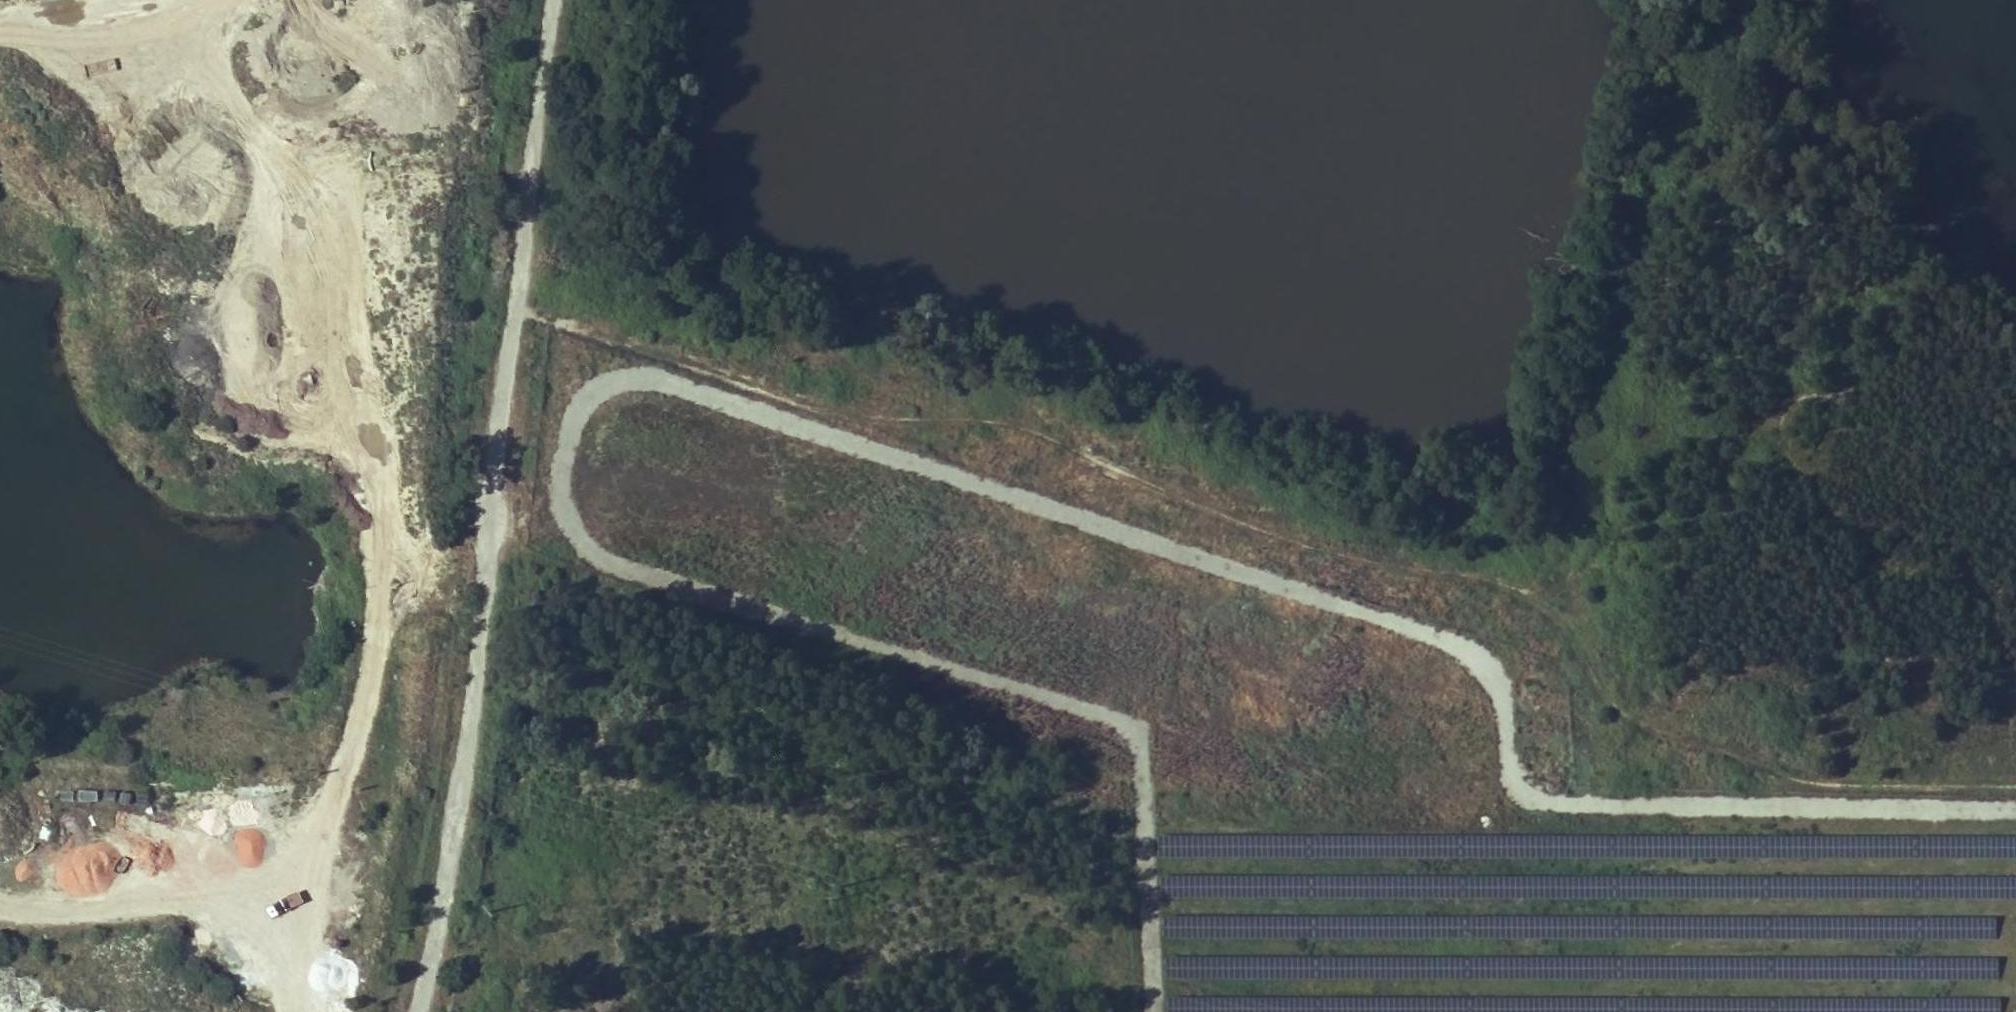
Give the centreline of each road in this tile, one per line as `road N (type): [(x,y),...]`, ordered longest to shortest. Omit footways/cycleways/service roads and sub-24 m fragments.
road 1 (residential): [(416,1011),(456,817),(471,621),(555,0)]

